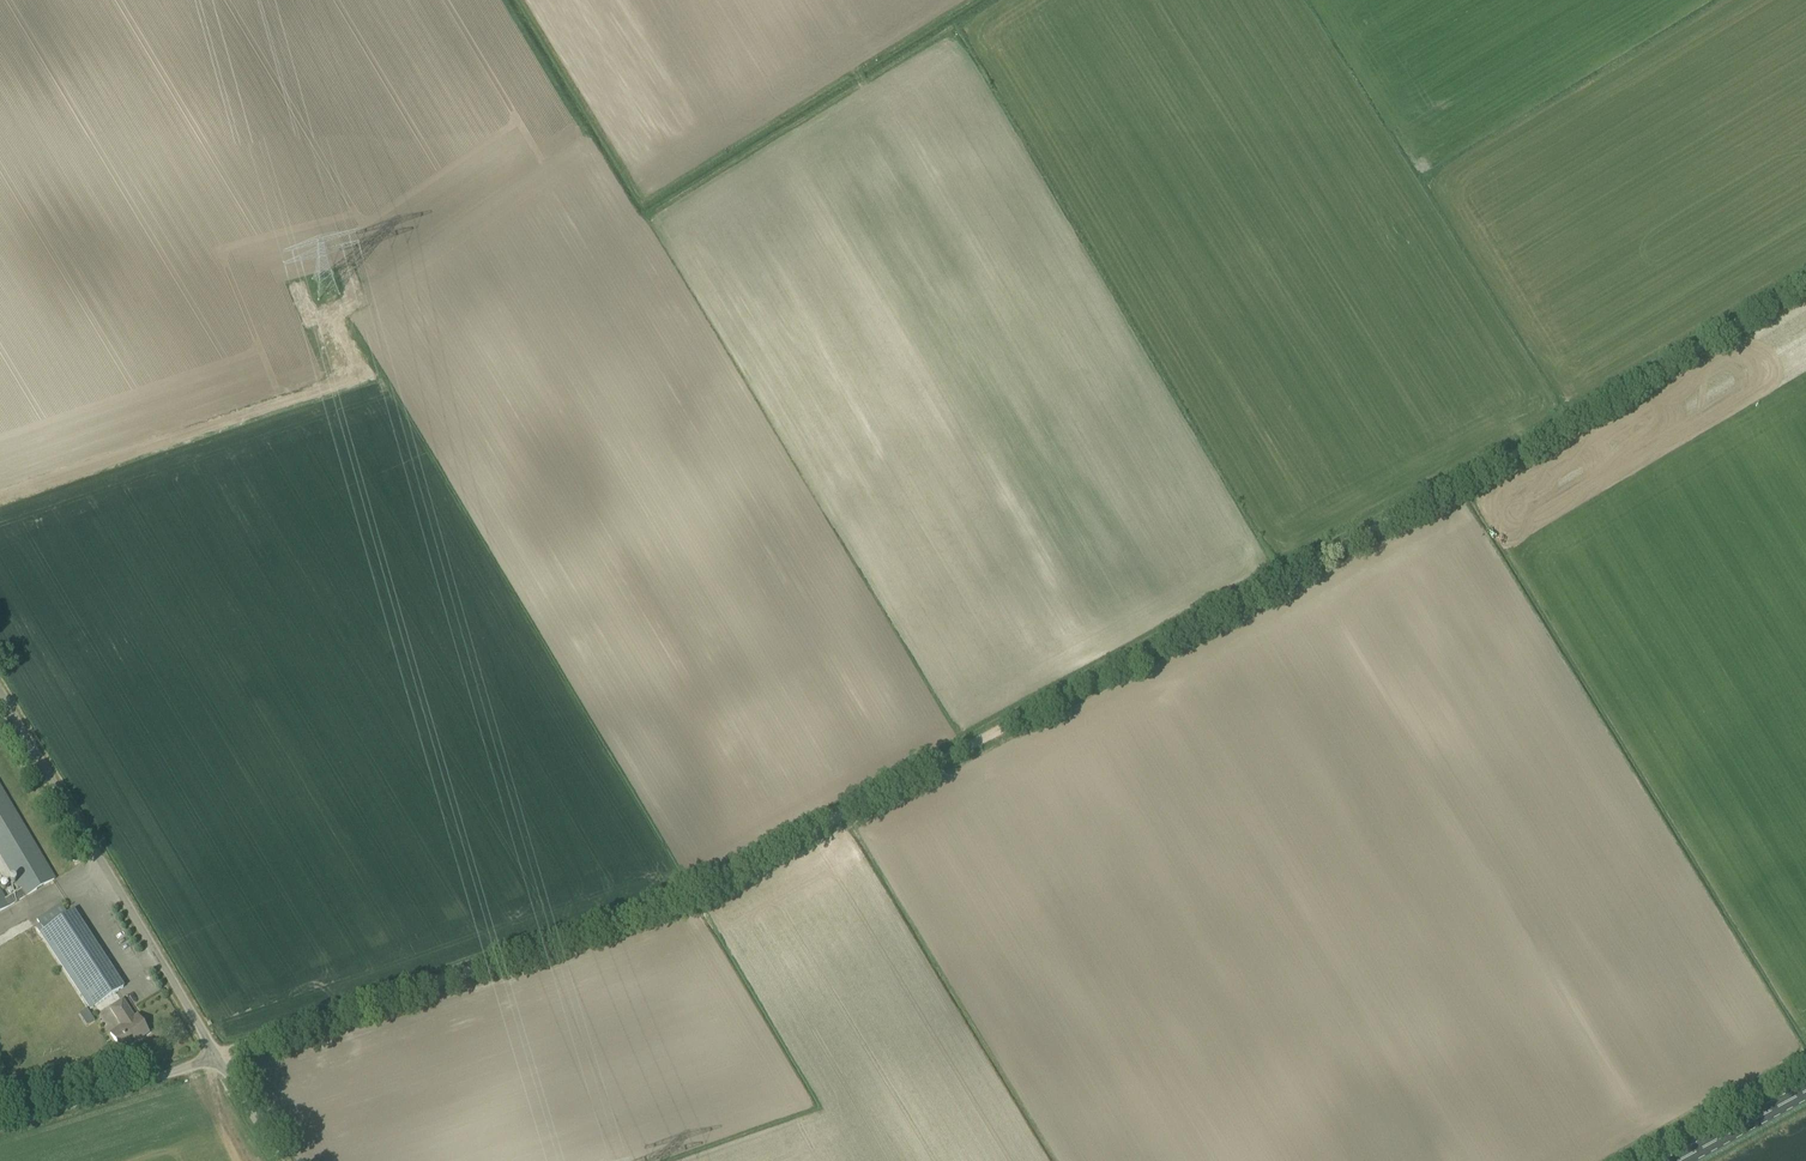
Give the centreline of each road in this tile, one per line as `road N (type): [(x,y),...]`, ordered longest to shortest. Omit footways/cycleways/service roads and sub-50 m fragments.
road 1 (track): [(1805,271),(1457,476),(692,887),(217,1057)]
road 2 (unclassified): [(217,1057),(0,694)]
road 3 (unclassified): [(0,1126),(217,1057)]
road 4 (primary): [(1680,1160),(1805,1092)]
road 5 (unclassified): [(280,1160),(217,1057)]

